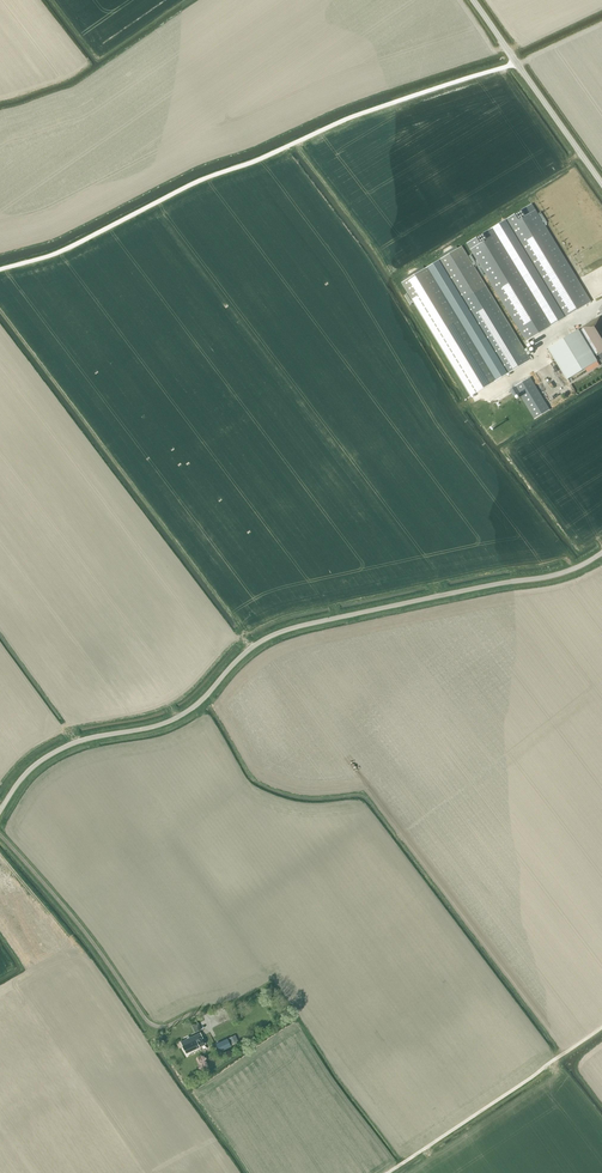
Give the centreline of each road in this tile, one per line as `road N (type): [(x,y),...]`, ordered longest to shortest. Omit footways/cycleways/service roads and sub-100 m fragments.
road 1 (unclassified): [(0,811),(42,760),(93,737),(170,721),(280,632),(546,577),(601,552)]
road 2 (unclassified): [(601,185),(469,0)]

